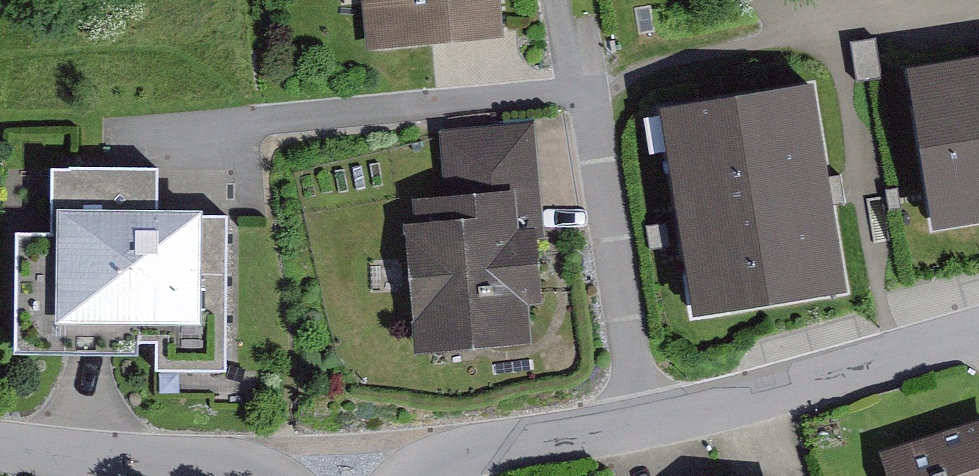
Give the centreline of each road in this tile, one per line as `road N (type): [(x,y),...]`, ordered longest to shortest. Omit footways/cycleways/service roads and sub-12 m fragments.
road 1 (residential): [(427,475),(479,446),(644,422),(978,333)]
road 2 (residential): [(0,442),(197,456),(257,475)]

